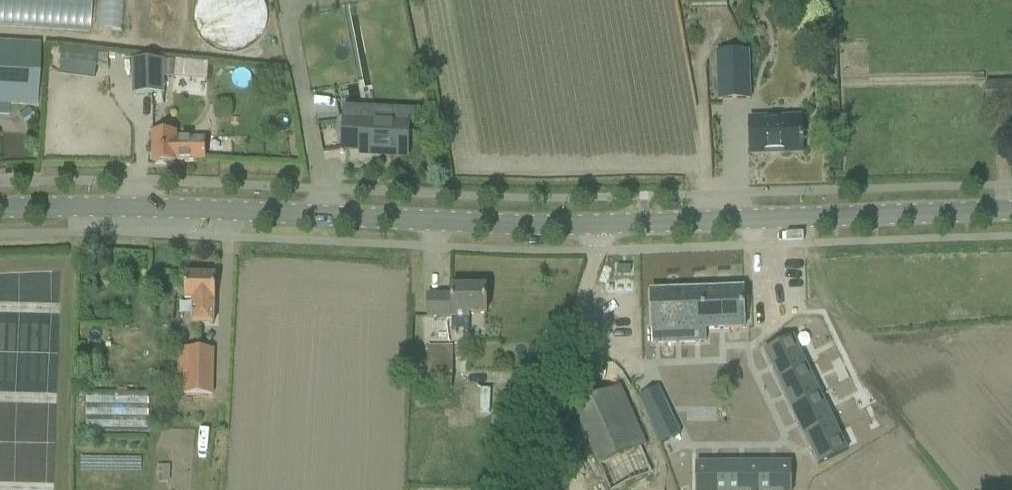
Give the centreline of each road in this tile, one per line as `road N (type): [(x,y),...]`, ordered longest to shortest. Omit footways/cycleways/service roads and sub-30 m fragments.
road 1 (tertiary): [(0,209),(770,222)]
road 2 (tertiary): [(770,222),(1011,212)]

